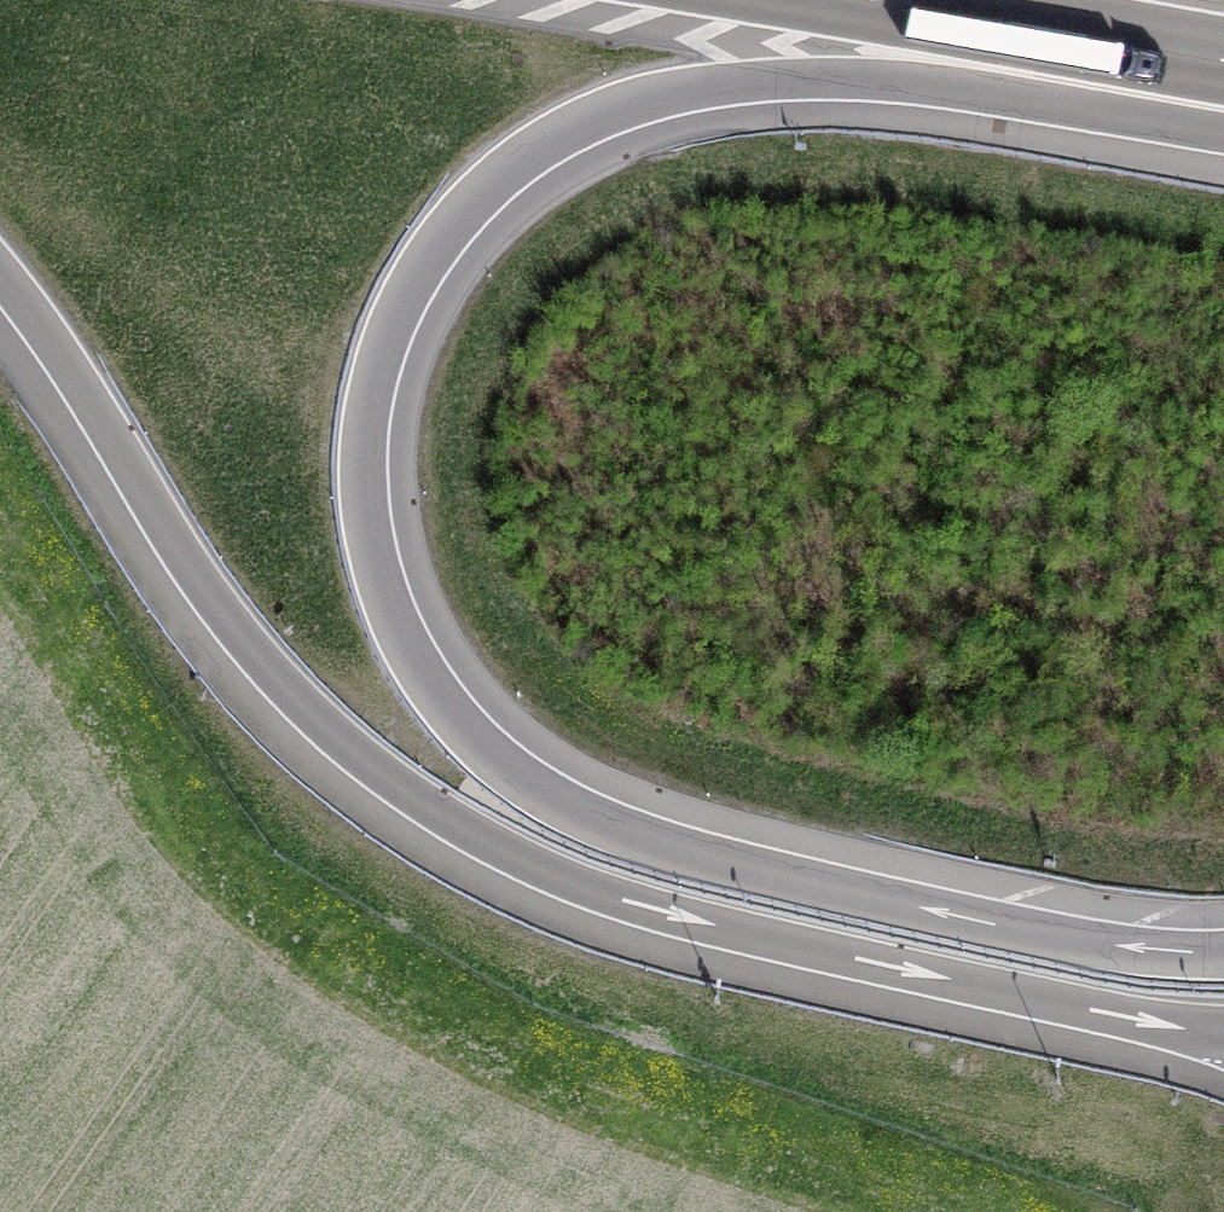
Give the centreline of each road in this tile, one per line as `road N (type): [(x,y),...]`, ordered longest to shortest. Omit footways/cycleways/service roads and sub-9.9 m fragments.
road 1 (motorway): [(1223,953),(1074,941),(924,907),(689,848),(547,790),(476,734),(418,659),(383,580),(366,453),(382,360),(439,249),(521,166),(590,126),(675,98),(768,83),(1223,94)]
road 2 (motorway): [(0,279),(242,643),(349,752),(460,832),(566,883),(682,920),(1223,1032)]
road 3 (motorway): [(867,0),(1223,63)]

